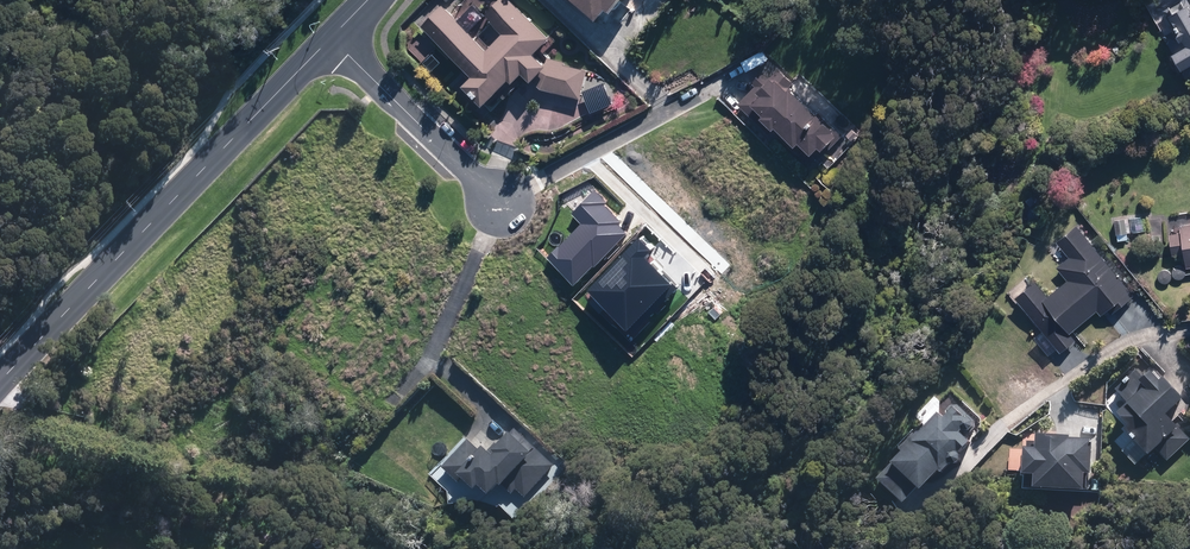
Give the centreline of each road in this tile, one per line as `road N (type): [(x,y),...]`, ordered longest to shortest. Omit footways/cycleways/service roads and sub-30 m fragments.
road 1 (residential): [(330,38),(0,382)]
road 2 (residential): [(500,202),(330,38)]

